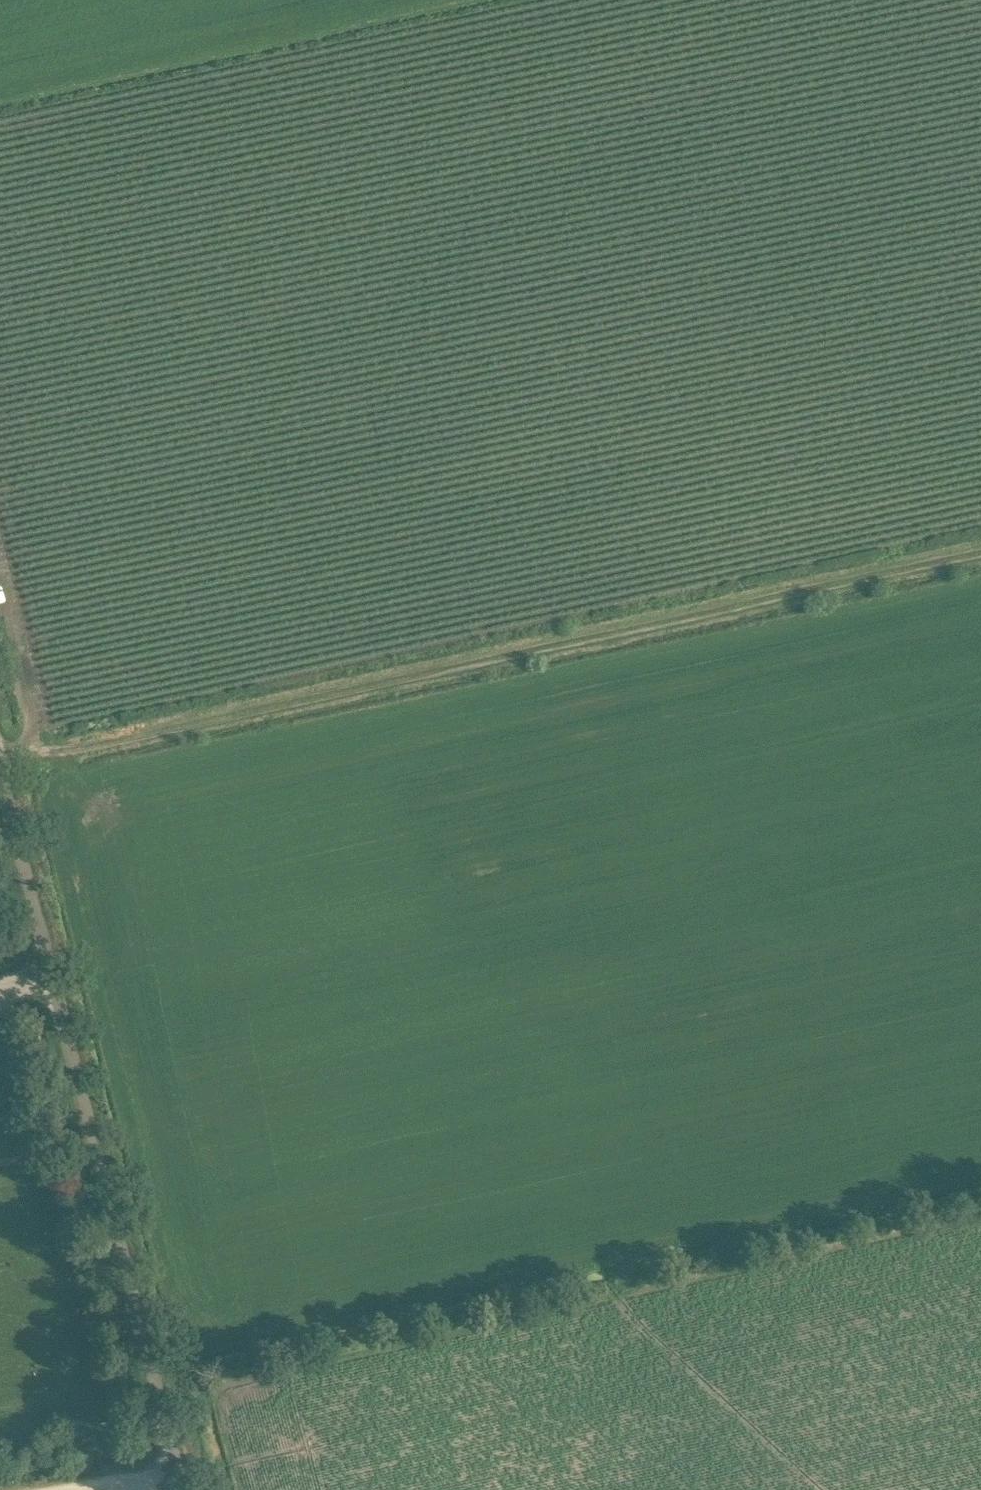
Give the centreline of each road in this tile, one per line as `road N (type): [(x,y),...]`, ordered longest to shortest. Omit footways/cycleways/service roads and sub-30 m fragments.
road 1 (track): [(980,553),(0,768)]
road 2 (unclassified): [(184,1489),(0,806)]

